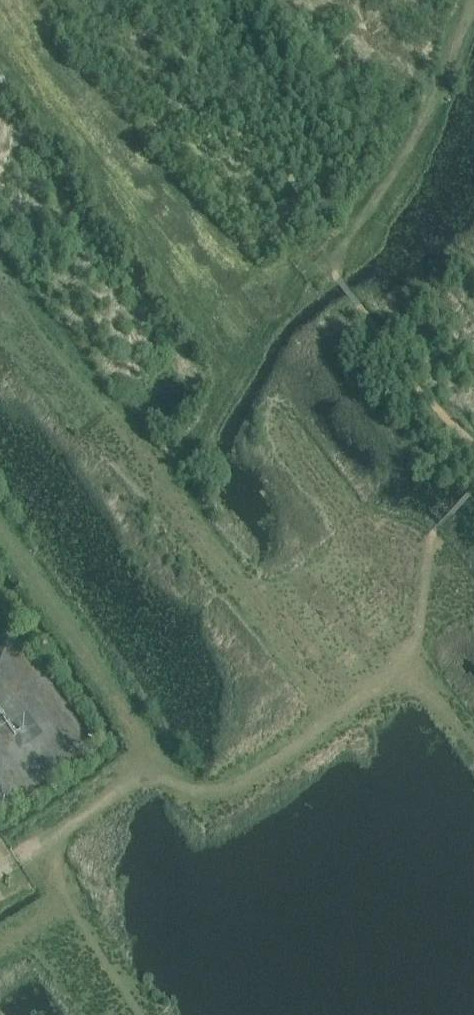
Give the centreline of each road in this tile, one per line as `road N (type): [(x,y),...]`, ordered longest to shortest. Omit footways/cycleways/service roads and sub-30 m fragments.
road 1 (track): [(0,863),(132,778),(158,775),(190,789),(227,786),(413,669),(433,534)]
road 2 (track): [(333,715),(112,414),(0,282)]
road 3 (track): [(473,3),(449,80),(391,196),(324,255),(405,377),(473,448)]
road 4 (track): [(324,255),(298,274),(213,425),(160,480)]
road 5 (track): [(138,1014),(31,846)]

